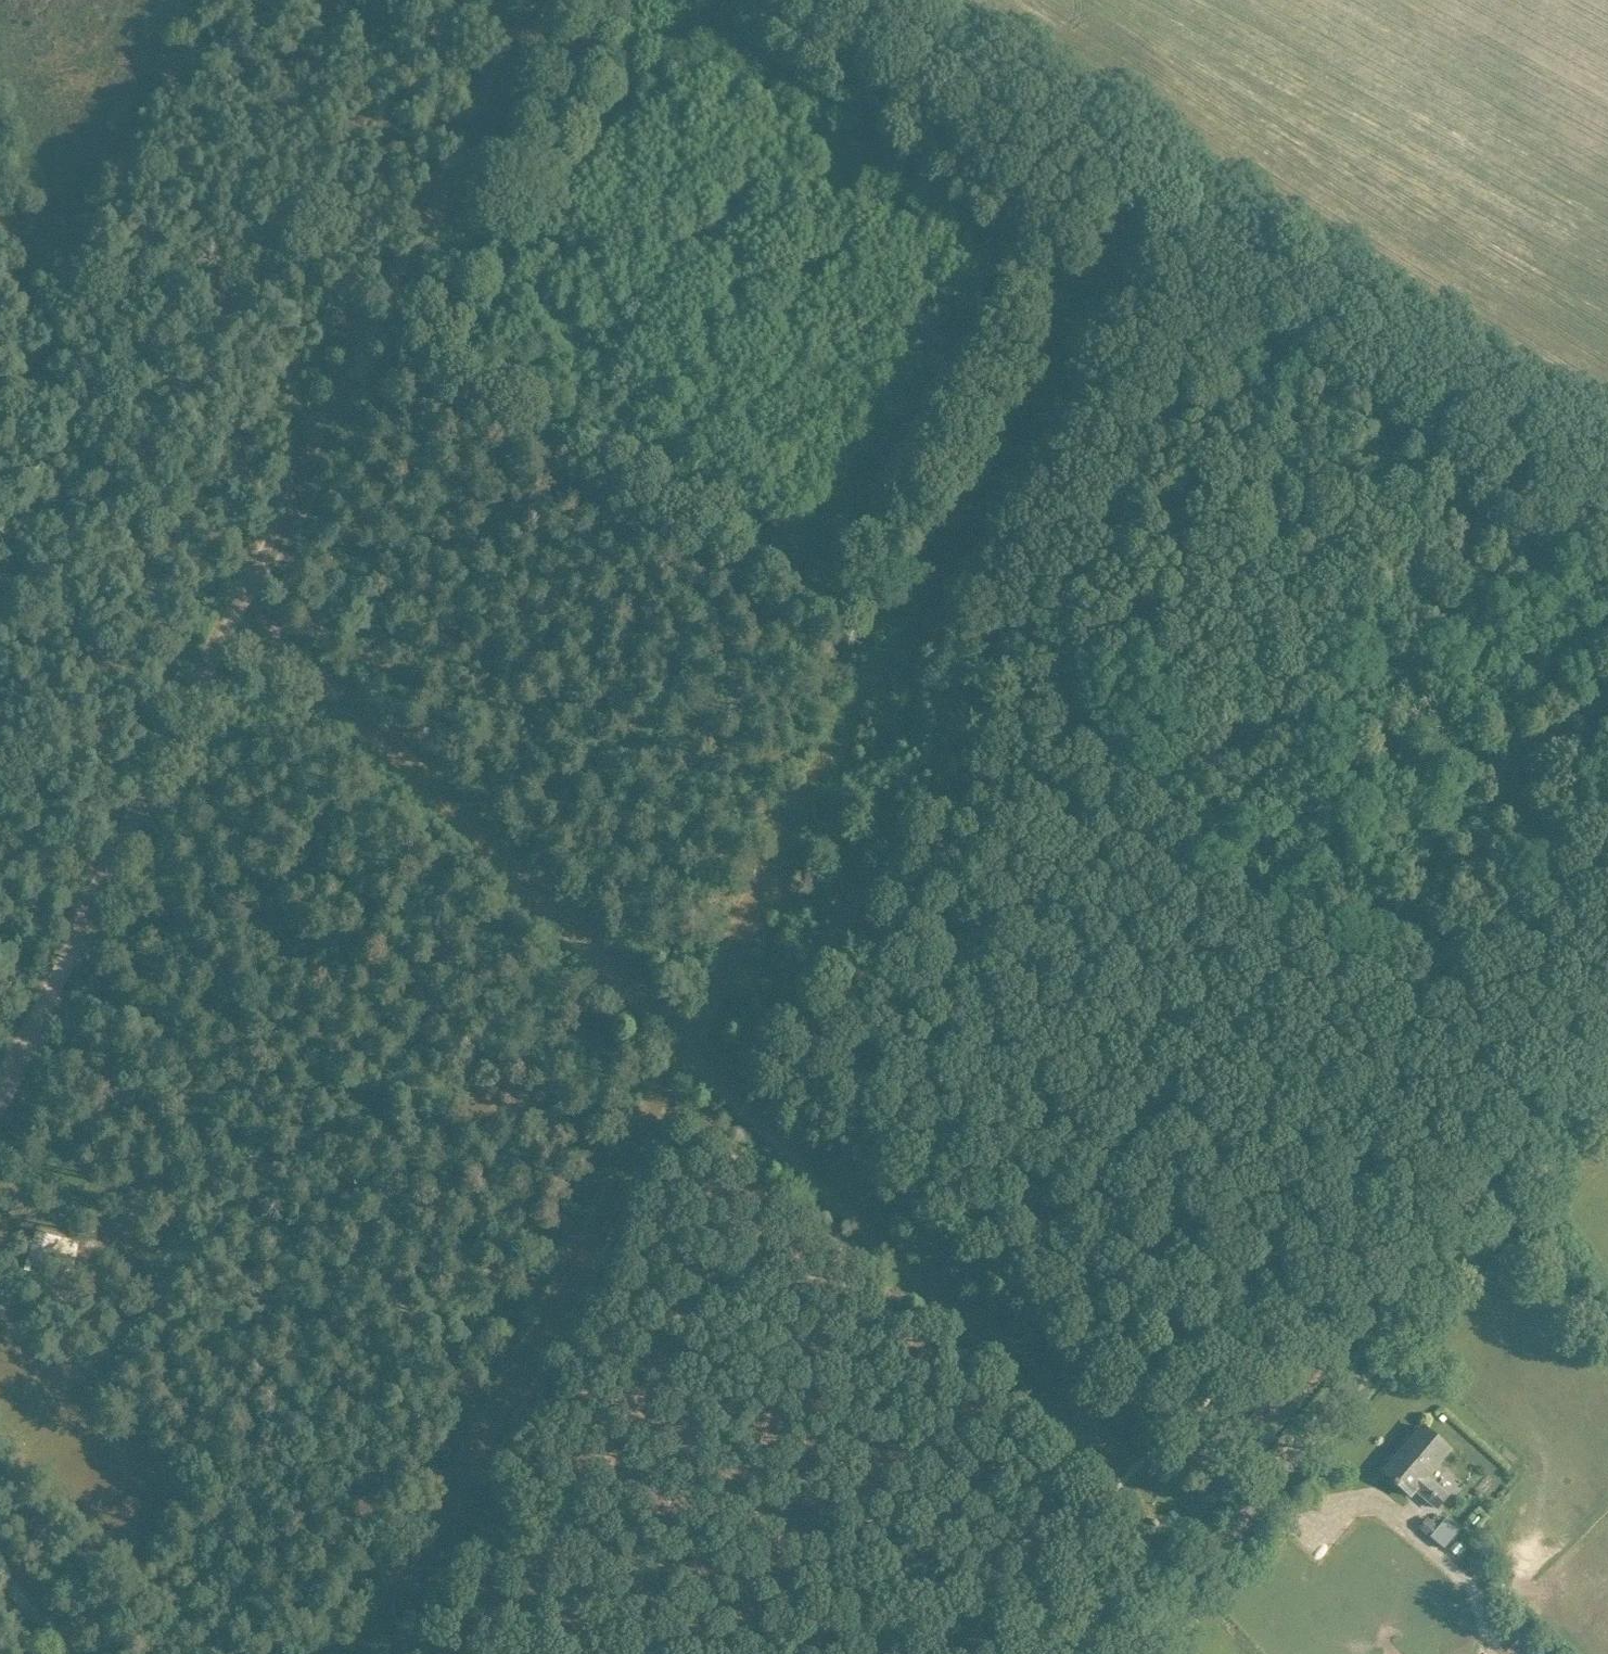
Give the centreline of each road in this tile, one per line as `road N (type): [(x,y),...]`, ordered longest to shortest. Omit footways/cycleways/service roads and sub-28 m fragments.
road 1 (track): [(1144,176),(353,1653)]
road 2 (track): [(229,619),(1127,1476),(1215,1550)]
road 3 (track): [(0,1076),(541,0)]
road 4 (track): [(868,0),(1607,471)]
road 5 (unclassified): [(1125,1653),(1607,1087)]

